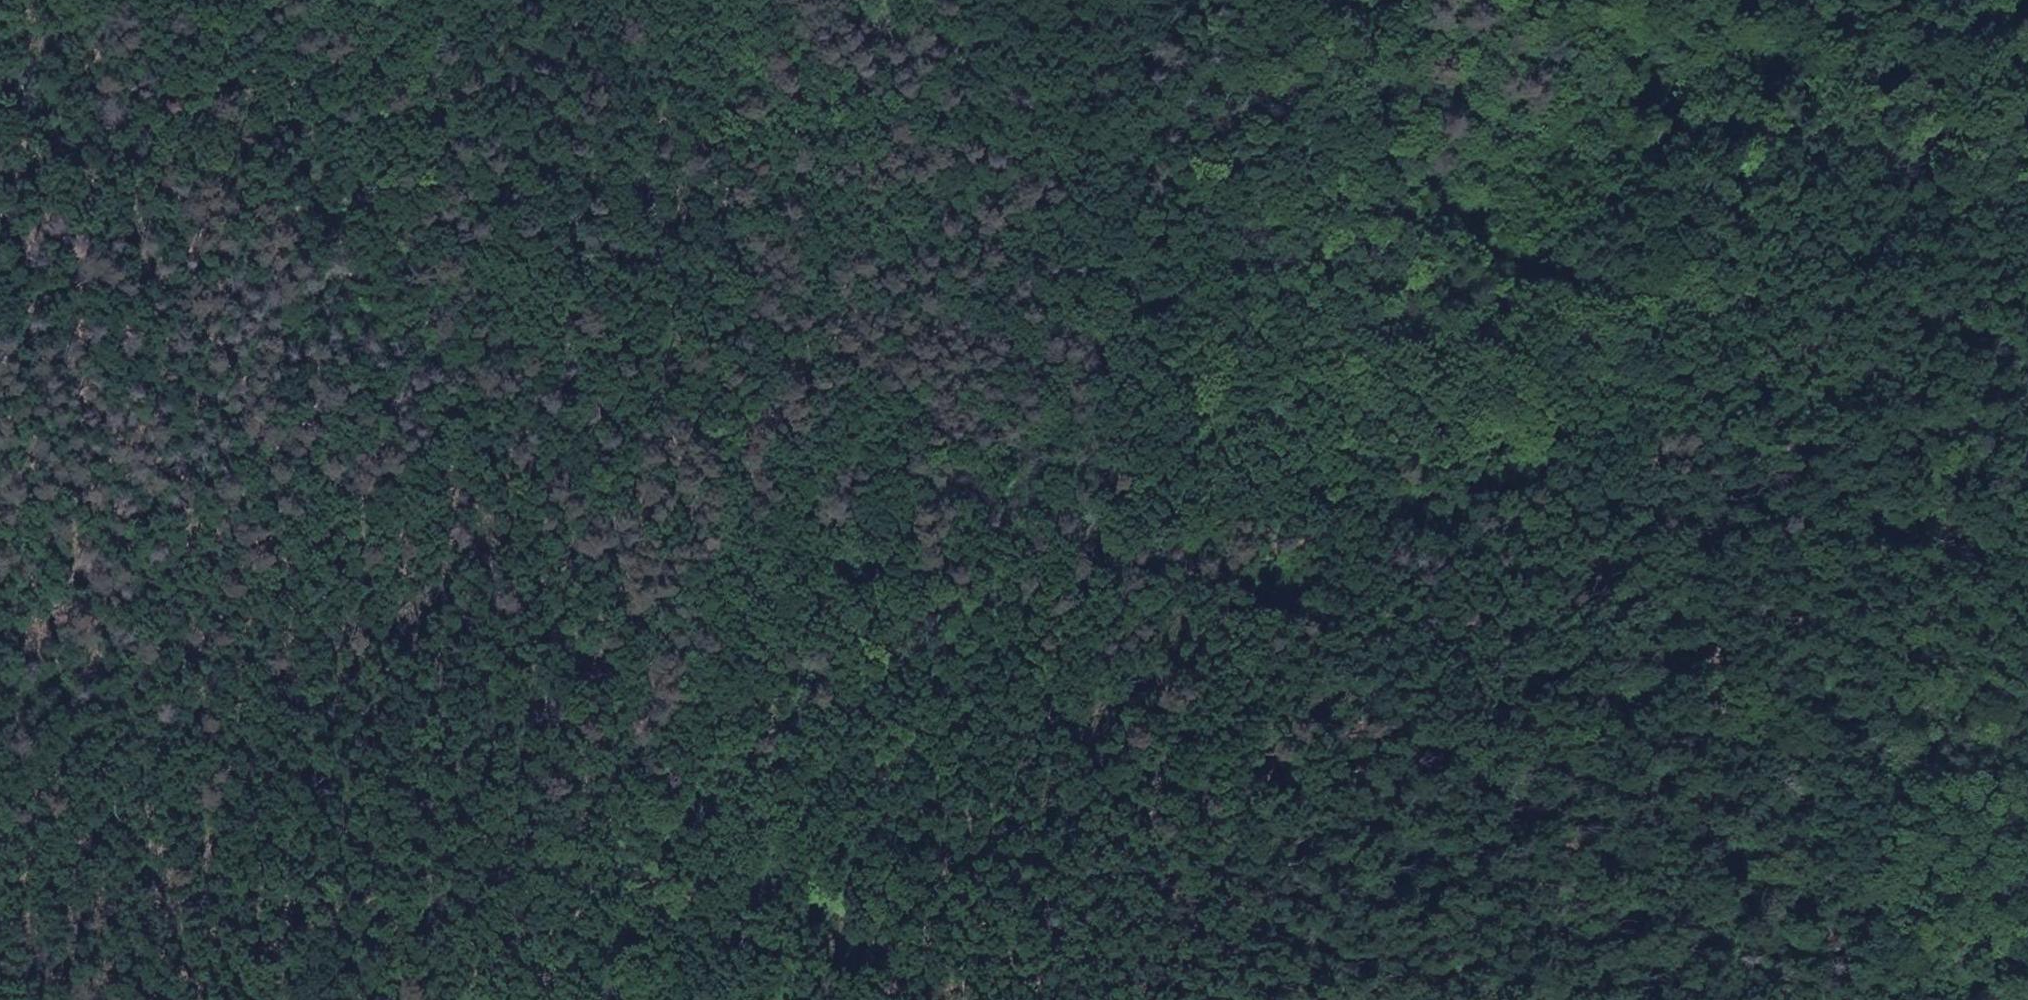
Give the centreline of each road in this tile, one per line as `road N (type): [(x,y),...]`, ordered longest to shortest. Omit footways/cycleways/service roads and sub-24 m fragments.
road 1 (track): [(545,999),(672,712),(797,389),(926,185),(1083,0)]
road 2 (track): [(1871,0),(1887,74),(2027,332)]

